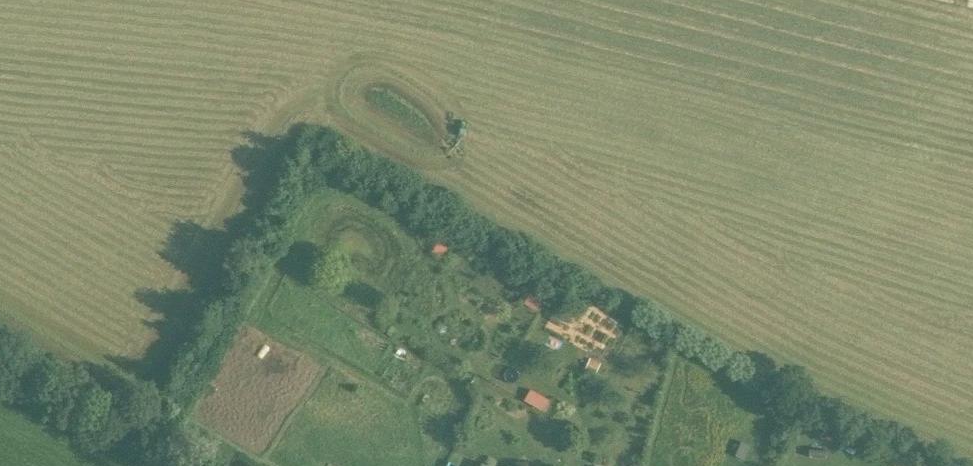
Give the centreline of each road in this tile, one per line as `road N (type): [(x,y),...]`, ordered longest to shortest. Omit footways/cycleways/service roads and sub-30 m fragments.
road 1 (track): [(0,345),(218,465)]

